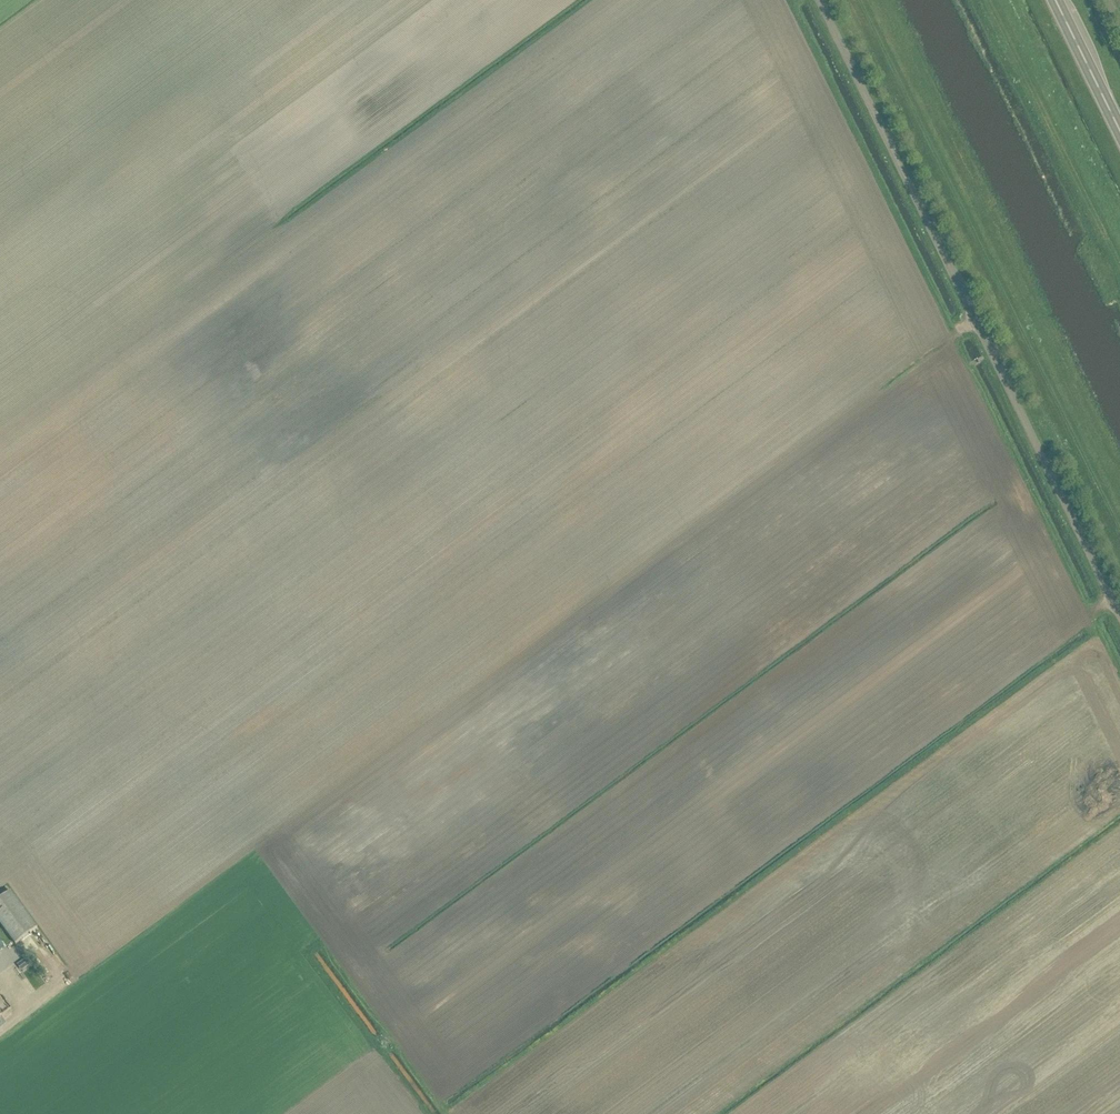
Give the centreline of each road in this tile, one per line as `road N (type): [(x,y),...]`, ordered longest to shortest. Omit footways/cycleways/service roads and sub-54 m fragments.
road 1 (unclassified): [(1119,613),(820,0)]
road 2 (trunk): [(1119,129),(1057,0)]

